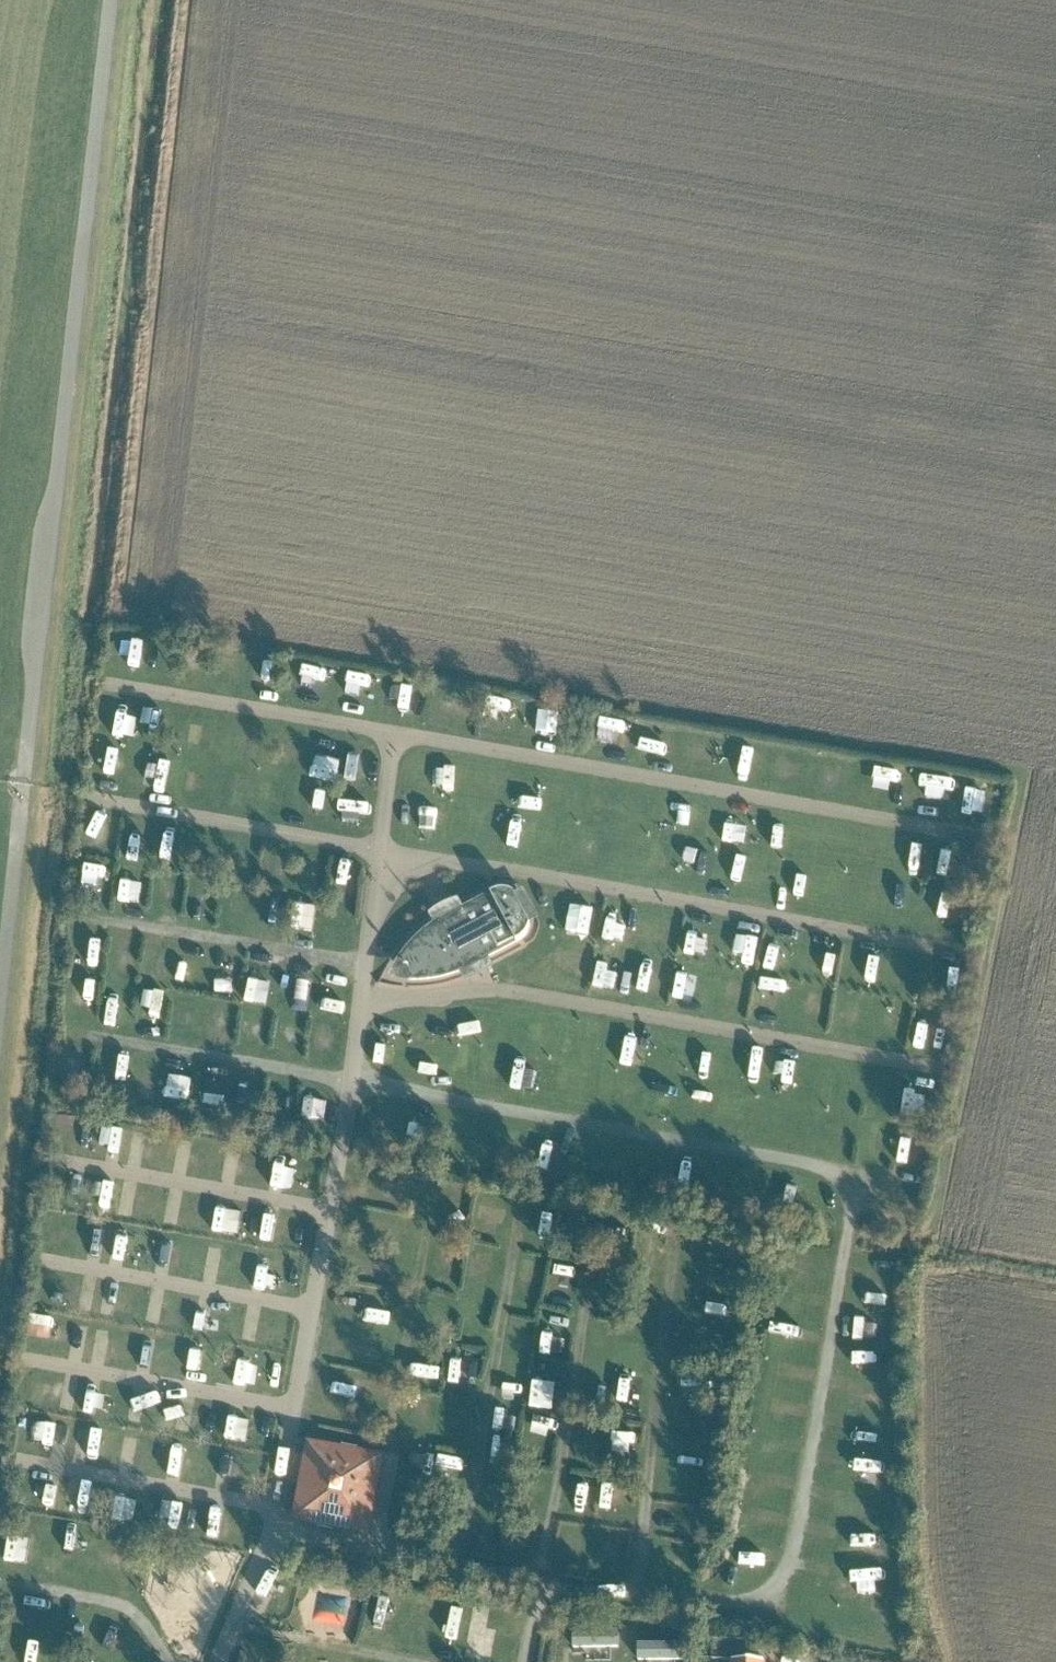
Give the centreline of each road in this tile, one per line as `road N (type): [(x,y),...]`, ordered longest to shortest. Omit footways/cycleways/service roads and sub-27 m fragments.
road 1 (track): [(0,1061),(37,651),(112,0)]

